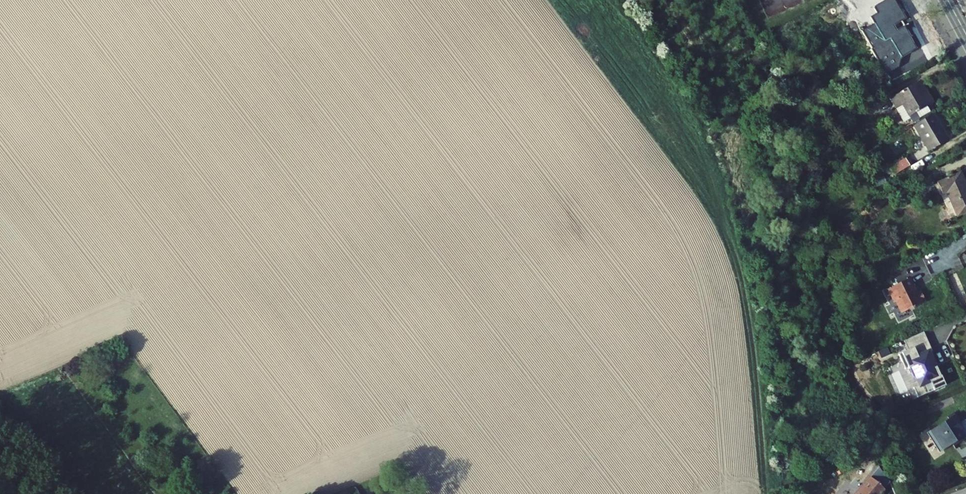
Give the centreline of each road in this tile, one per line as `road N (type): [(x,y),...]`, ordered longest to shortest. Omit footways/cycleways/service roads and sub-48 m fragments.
road 1 (track): [(768,493),(749,351)]

